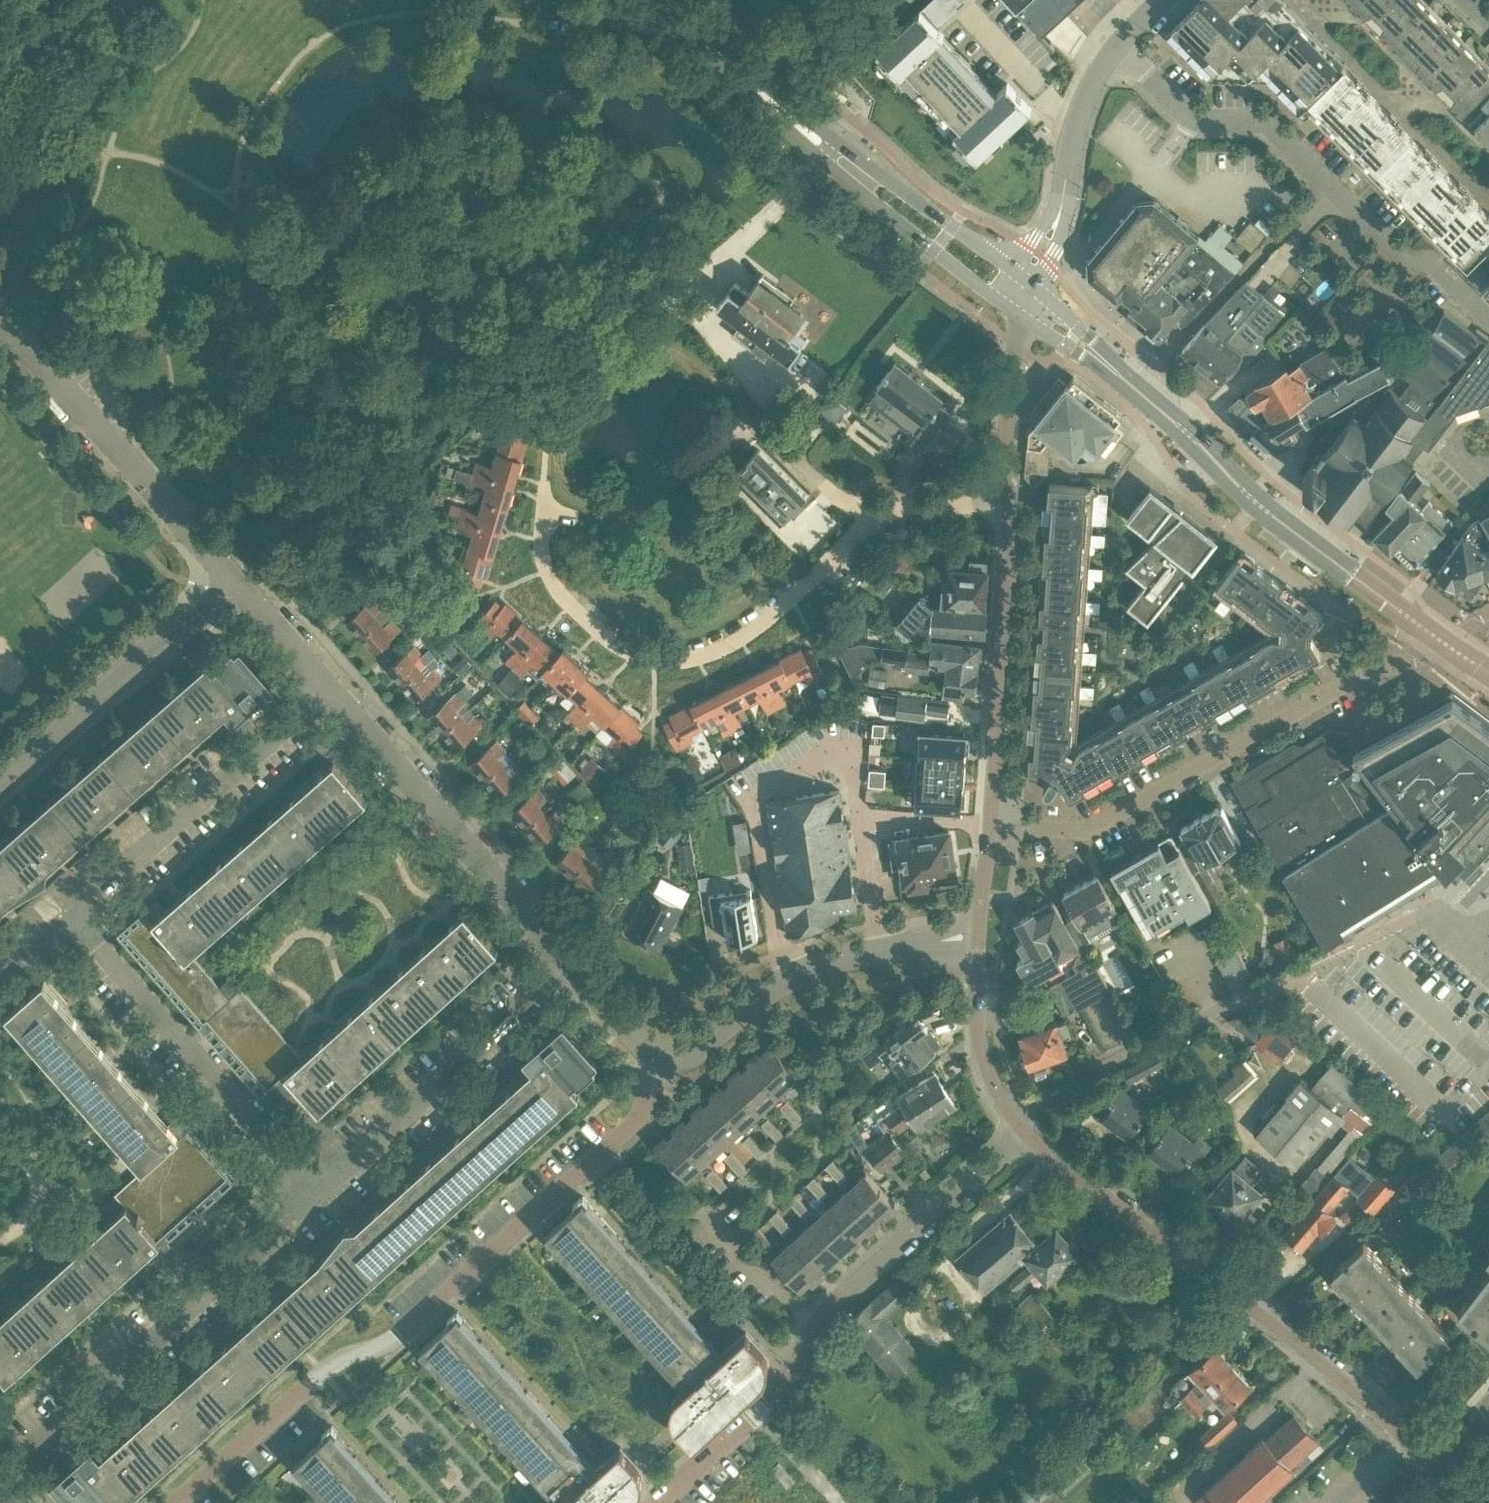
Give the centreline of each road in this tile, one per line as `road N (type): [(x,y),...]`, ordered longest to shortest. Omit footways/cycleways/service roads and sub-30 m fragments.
road 1 (residential): [(177,1502),(334,1362),(400,1334),(572,1179),(643,1112),(664,1055)]
road 2 (residential): [(544,480),(544,547),(557,588),(604,634),(663,660),(697,657),(749,633),(875,517),(928,504),(1008,500)]
road 3 (residential): [(1431,1469),(1291,1337),(1022,1129)]
road 4 (residential): [(991,822),(1088,828),(1350,680),(1444,643)]
road 5 (residential): [(1488,321),(1429,263),(1401,255),(1272,129),(1191,116),(1117,45)]
road 6 (residential): [(316,1194),(0,1477)]
road 7 (primary): [(1444,643),(1265,510),(1125,378)]
road 8 (residential): [(757,1412),(794,1377),(833,1305),(1022,1129)]
road 9 (primary): [(718,51),(821,157),(1012,307)]
road 10 (primary): [(1025,279),(718,51)]
road 11 (residential): [(316,1194),(70,917)]
road 12 (residential): [(575,962),(330,690)]
road 13 (residential): [(235,581),(0,312)]
road 14 (residential): [(575,962),(316,1194)]
road 15 (residential): [(664,1055),(700,1049),(775,985),(816,965),(911,944),(980,939)]
road 16 (residential): [(70,917),(330,690)]
road 17 (residential): [(1008,500),(991,822)]
road 18 (residential): [(0,786),(235,581)]
road 19 (residential): [(1022,1129),(1000,1098),(979,1042),(980,939)]
road 20 (residential): [(1012,307),(1008,500)]
road 21 (residential): [(1061,203),(1084,104),(1117,45)]
road 22 (residential): [(330,690),(235,581)]
road 23 (primary): [(1125,378),(1025,279)]
road 24 (residential): [(757,1412),(658,1502)]
road 25 (primary): [(1012,307),(1125,378)]
road 26 (residential): [(664,1055),(649,1049),(575,962)]

